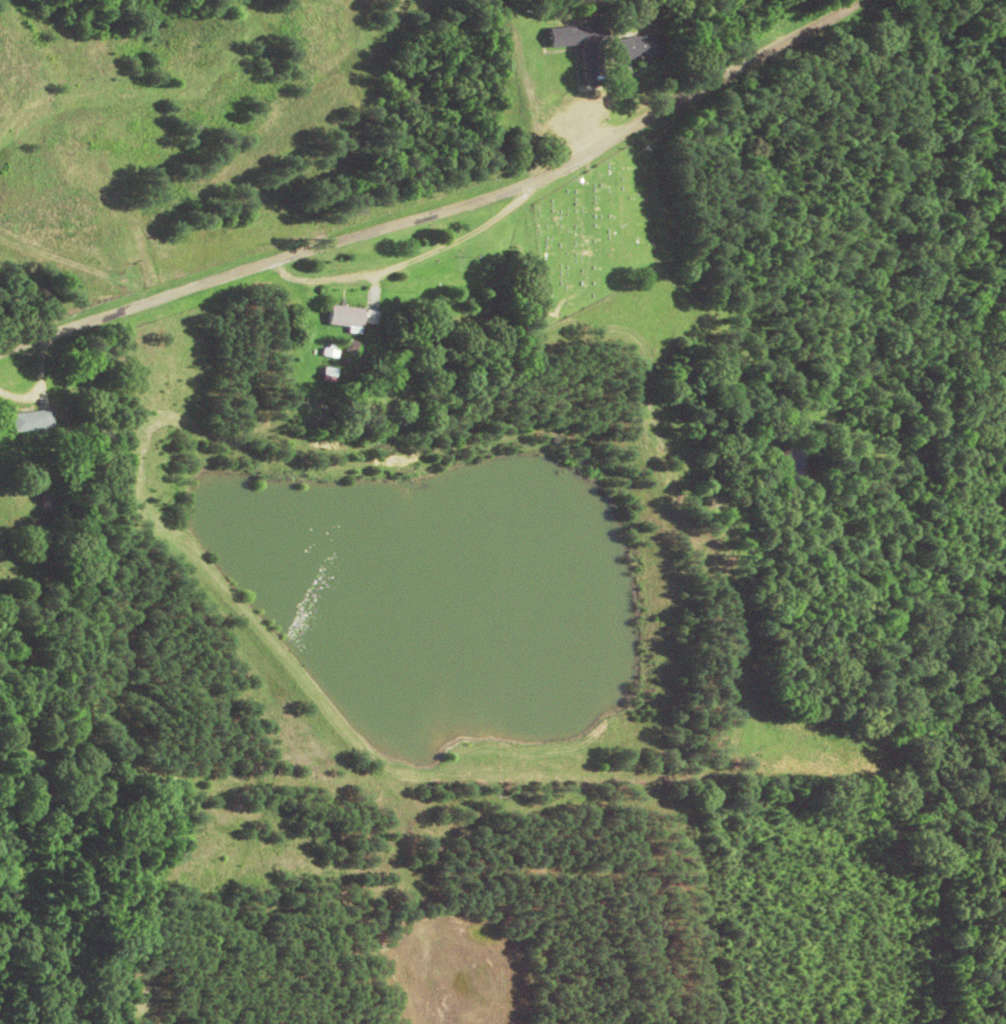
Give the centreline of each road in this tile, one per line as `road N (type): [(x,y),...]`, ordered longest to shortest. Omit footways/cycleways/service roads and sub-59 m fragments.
road 1 (residential): [(0,305),(488,147),(757,0)]
road 2 (residential): [(488,147),(483,44),(462,0)]

